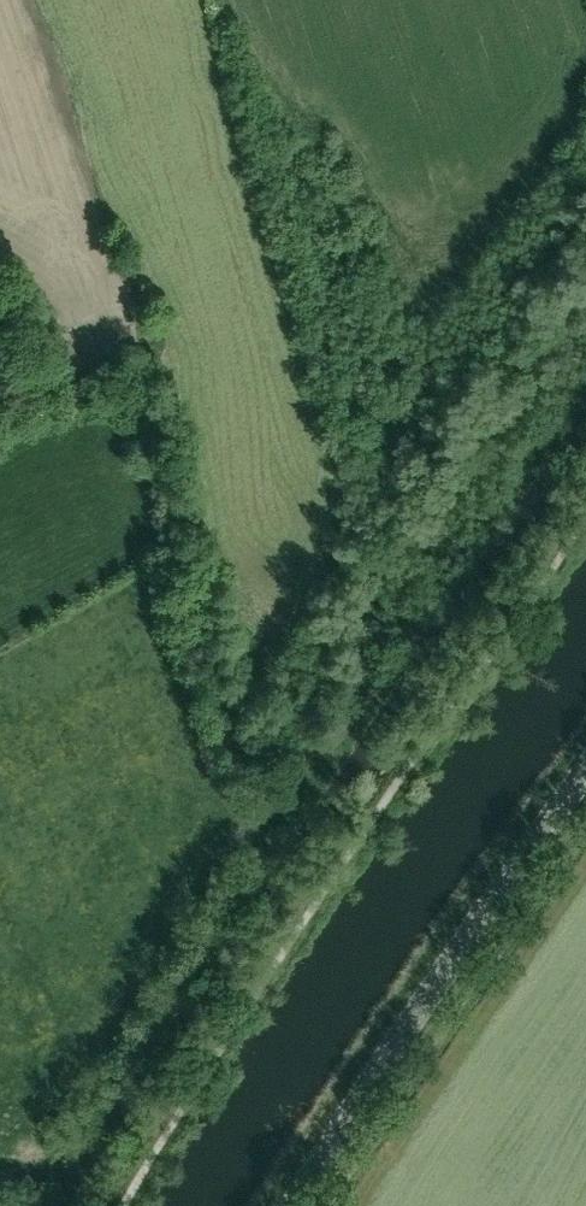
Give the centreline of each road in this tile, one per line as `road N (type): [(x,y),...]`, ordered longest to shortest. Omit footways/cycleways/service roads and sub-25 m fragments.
road 1 (tertiary): [(293,1205),(585,770)]

